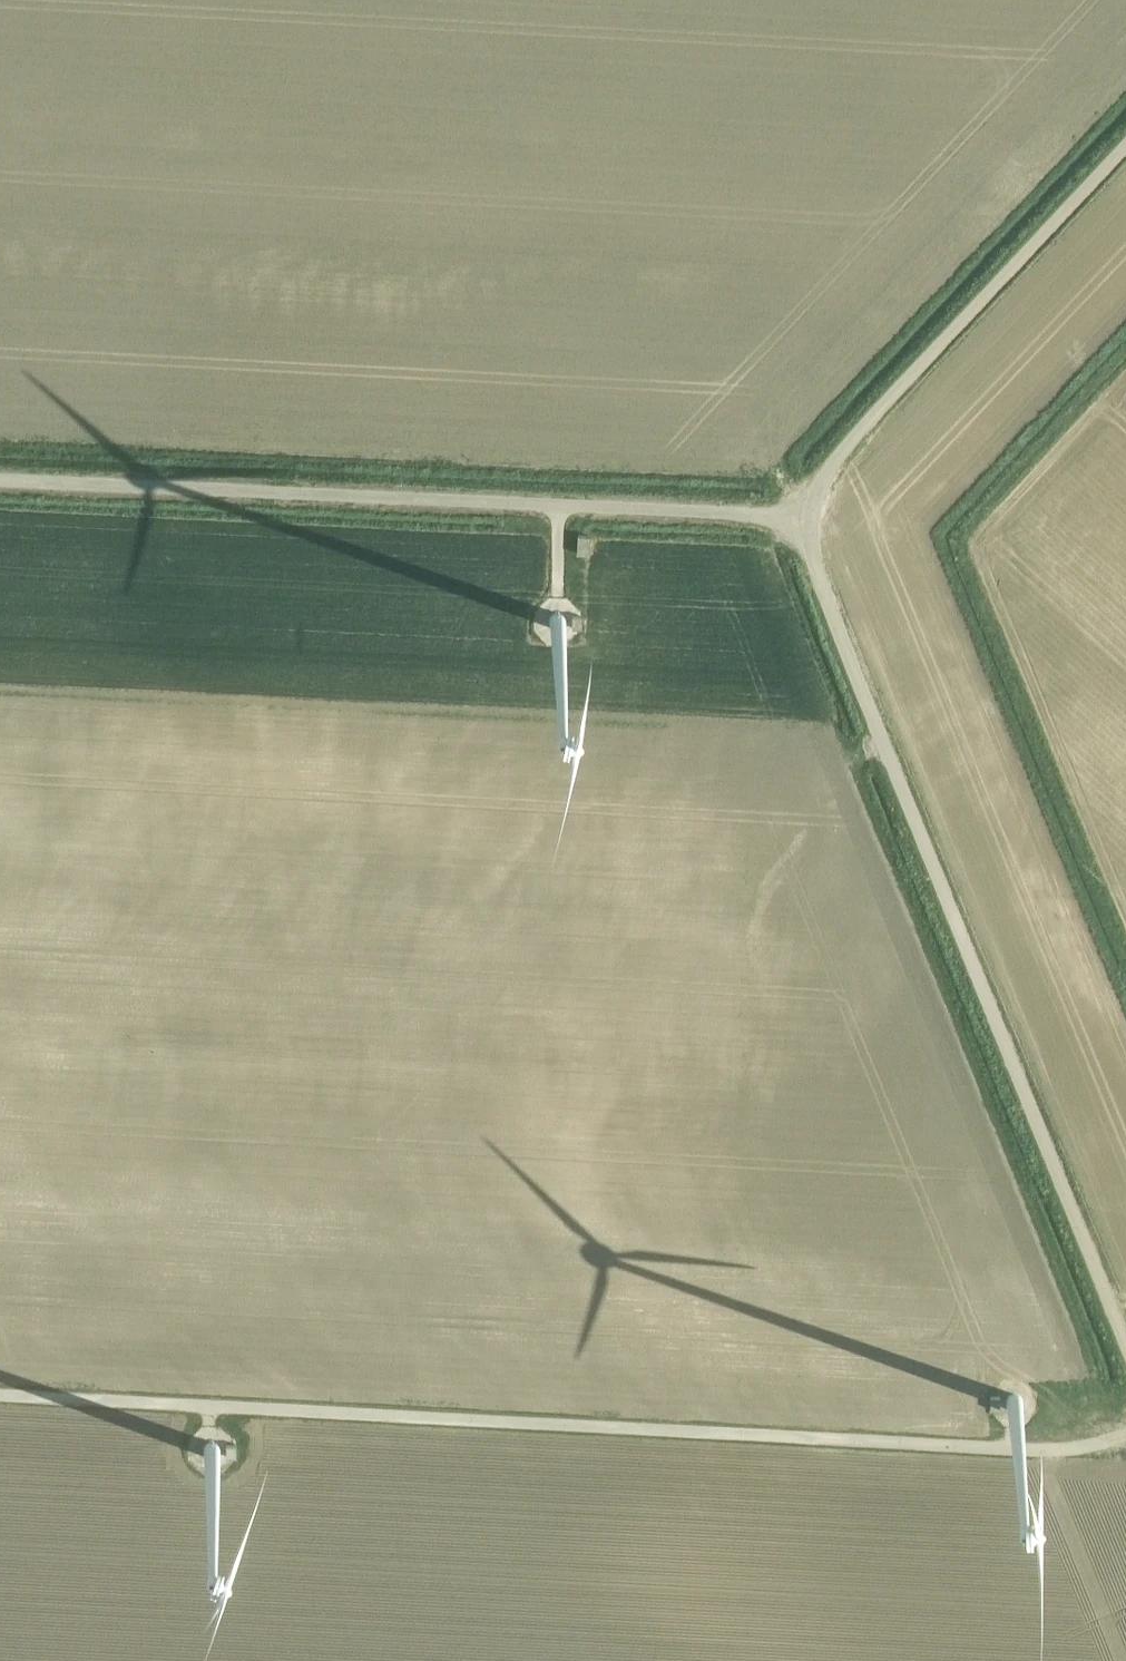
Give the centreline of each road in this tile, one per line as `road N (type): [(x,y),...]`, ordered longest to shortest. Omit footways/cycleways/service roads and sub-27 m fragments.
road 1 (unclassified): [(1125,1359),(791,515)]
road 2 (unclassified): [(791,515),(0,480)]
road 3 (unclassified): [(791,515),(856,431),(1125,144)]

